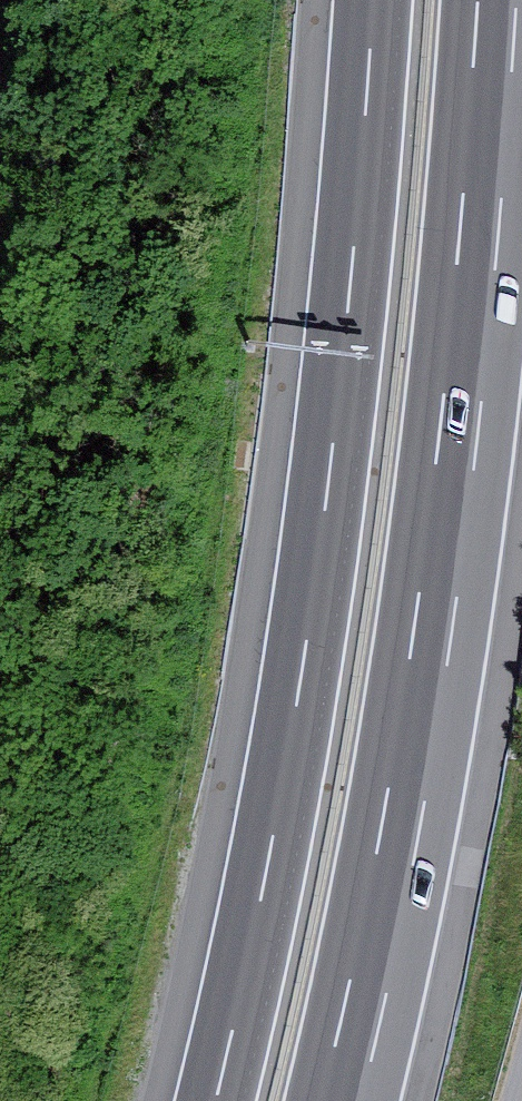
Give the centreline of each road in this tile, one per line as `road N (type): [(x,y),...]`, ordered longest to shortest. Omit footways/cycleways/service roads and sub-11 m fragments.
road 1 (motorway): [(372,0),(351,253),(304,642),(271,838),(213,1100)]
road 2 (motorway): [(339,1100),(427,658),(475,266),(494,0)]

